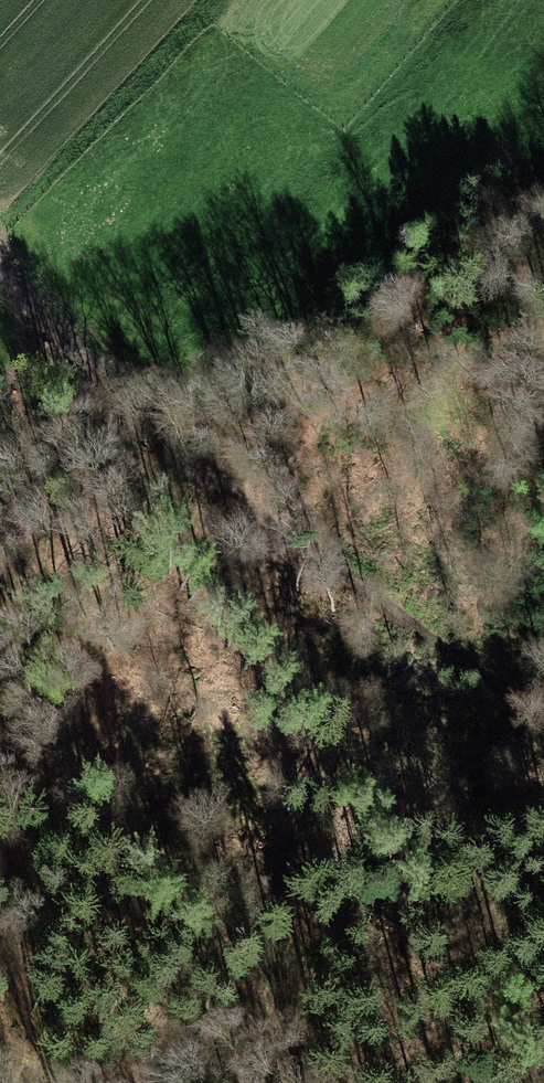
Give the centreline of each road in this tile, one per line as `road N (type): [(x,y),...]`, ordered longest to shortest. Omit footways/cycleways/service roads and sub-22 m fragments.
road 1 (track): [(97,1082),(194,961),(258,901),(300,828),(317,746),(315,688),(273,526)]
road 2 (track): [(273,526),(128,413),(0,248)]
road 3 (track): [(230,495),(338,450),(430,389),(543,289)]
road 4 (track): [(543,724),(273,526)]

